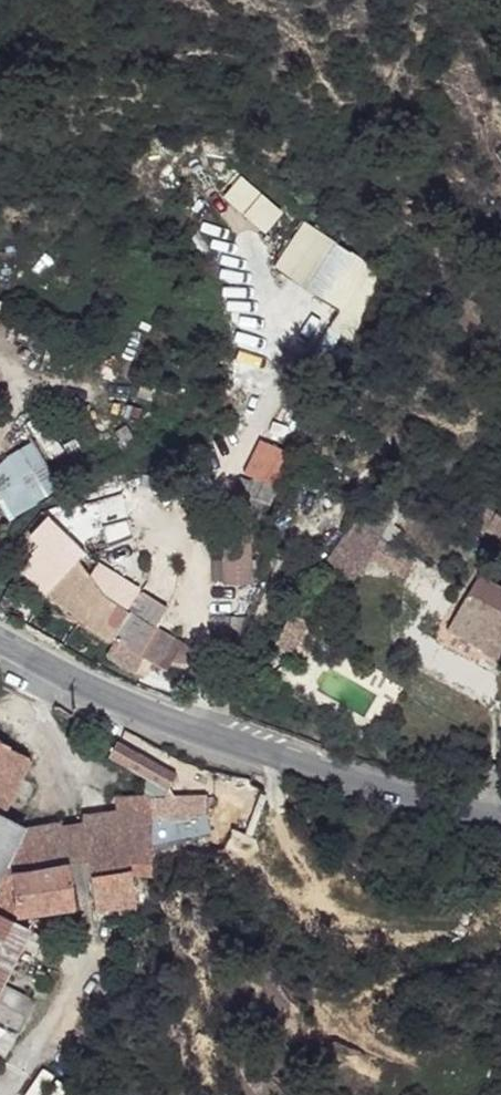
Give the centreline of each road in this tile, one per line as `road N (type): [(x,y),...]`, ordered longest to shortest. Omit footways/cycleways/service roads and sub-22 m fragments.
road 1 (tertiary): [(500,815),(445,808),(139,711),(0,636)]

